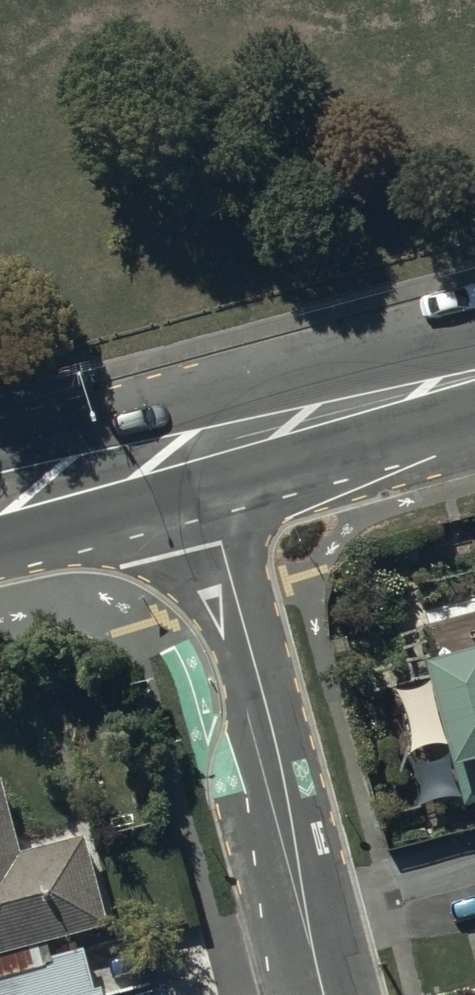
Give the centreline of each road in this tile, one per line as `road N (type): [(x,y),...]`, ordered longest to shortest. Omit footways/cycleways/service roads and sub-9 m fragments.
road 1 (residential): [(194,446),(281,766)]
road 2 (tertiary): [(474,375),(194,446)]
road 3 (residential): [(281,766),(326,994)]
road 4 (tertiary): [(194,446),(0,497)]

